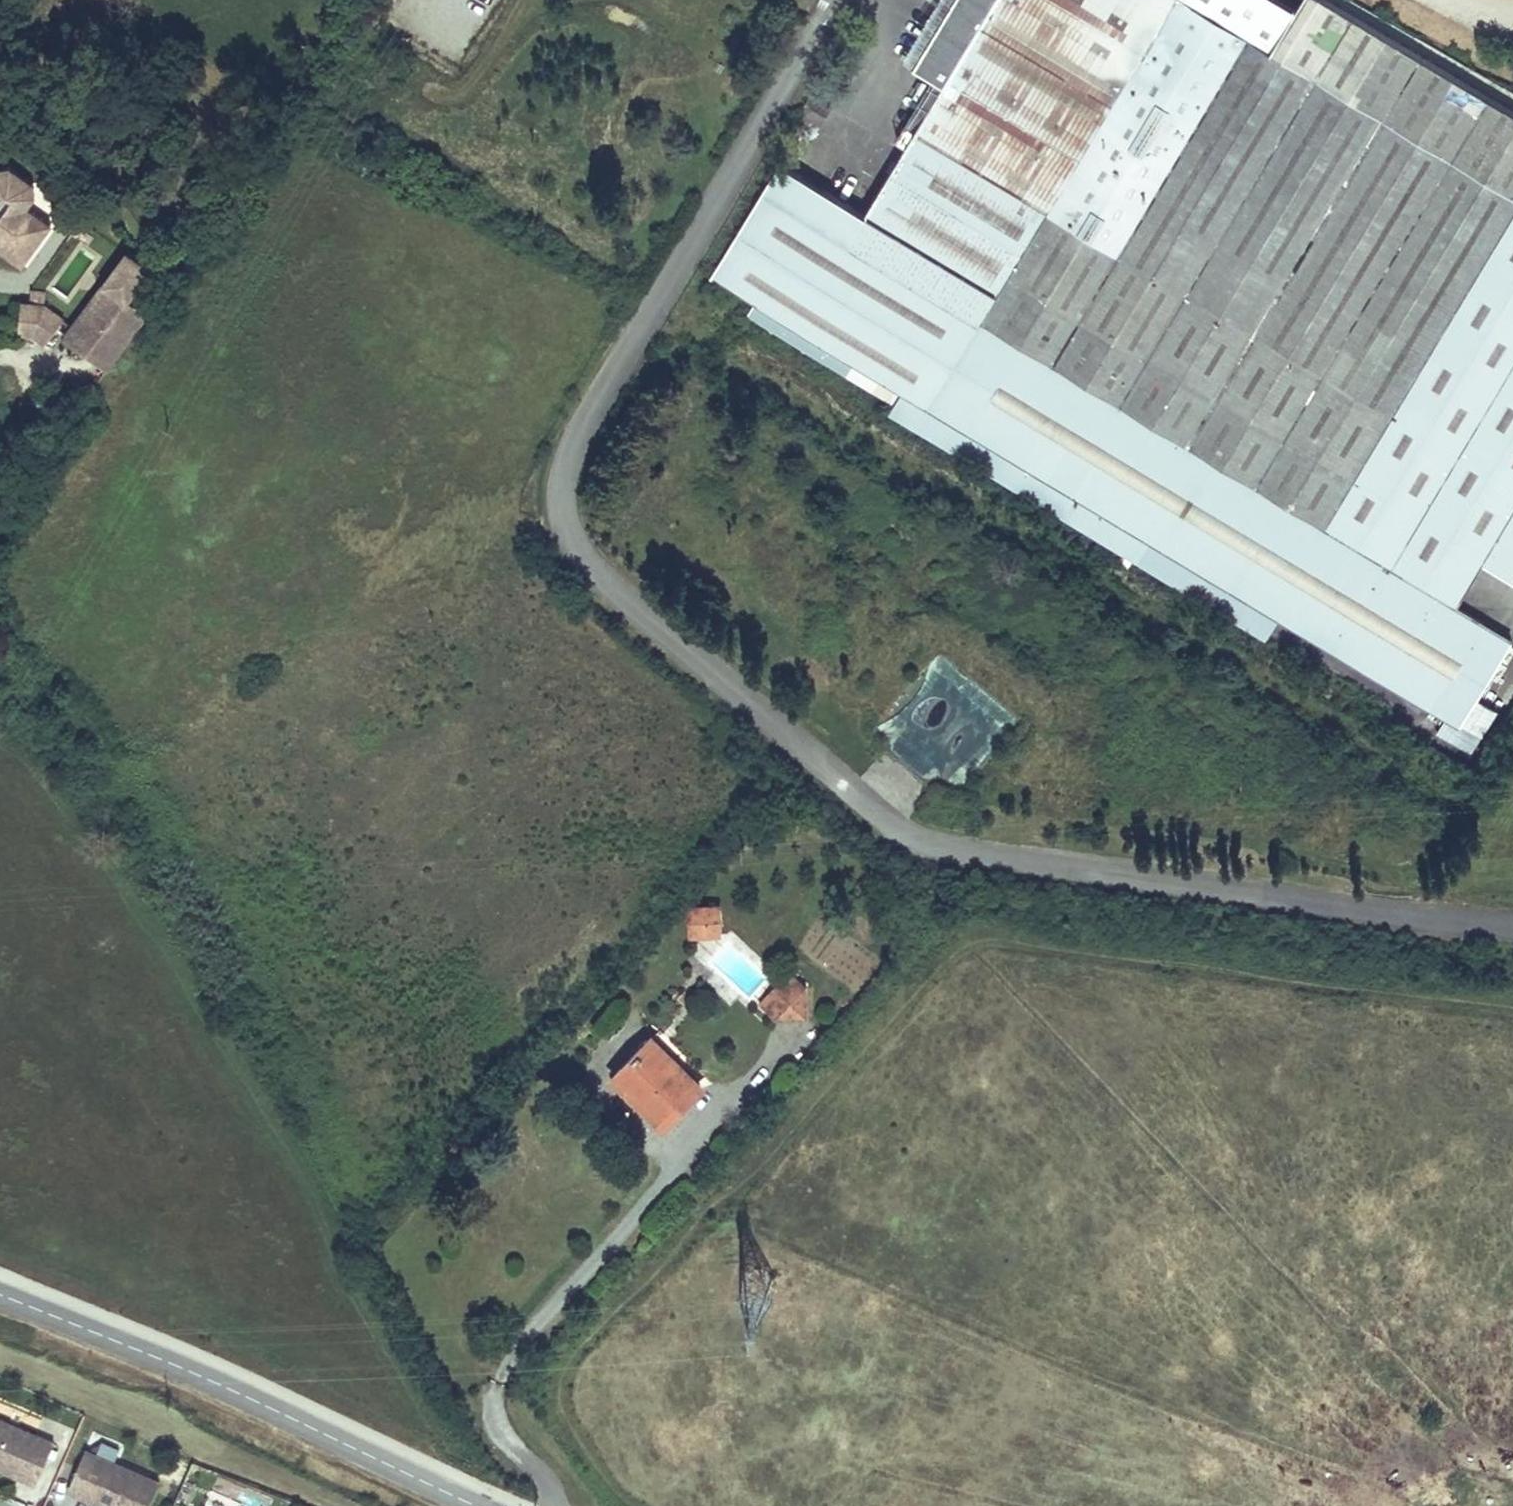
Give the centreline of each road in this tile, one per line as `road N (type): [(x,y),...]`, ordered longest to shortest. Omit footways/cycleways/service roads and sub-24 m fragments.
road 1 (tertiary): [(475,1505),(0,1302)]

